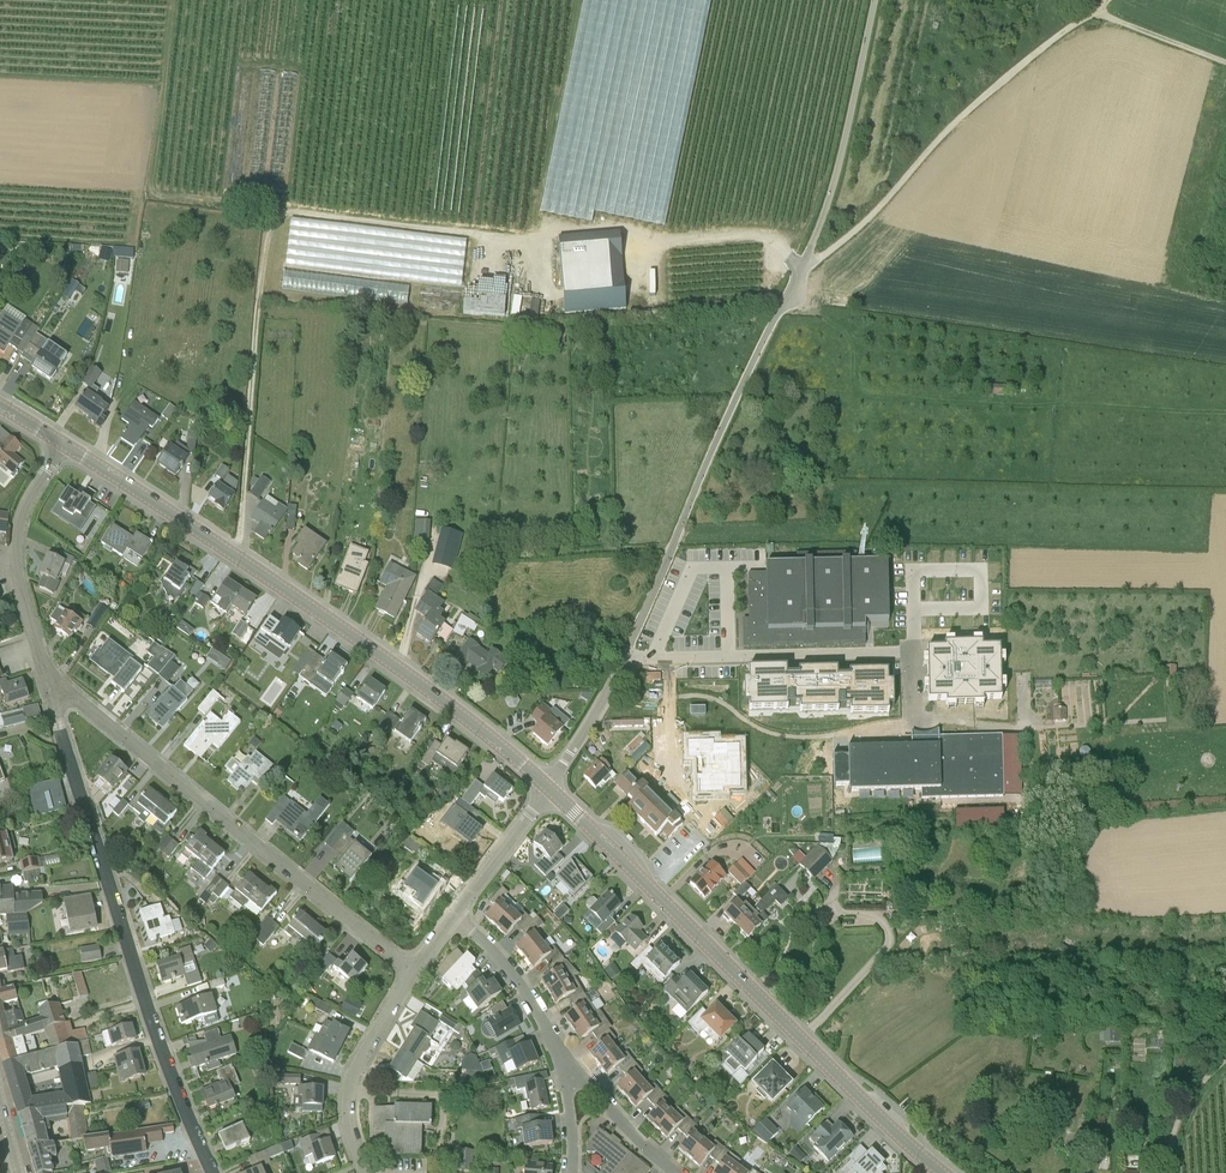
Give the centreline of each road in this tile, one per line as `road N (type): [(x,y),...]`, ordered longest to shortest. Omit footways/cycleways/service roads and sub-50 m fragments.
road 1 (secondary): [(548,788),(353,634),(66,445)]
road 2 (secondary): [(941,1172),(548,788)]
road 3 (residential): [(215,1172),(163,1054),(47,689)]
road 4 (residential): [(414,970),(72,694),(47,689)]
road 5 (track): [(797,272),(869,215),(992,89),(1092,9)]
road 6 (residential): [(548,788),(602,701),(672,548)]
road 7 (residential): [(47,689),(16,554),(20,524),(66,445)]
road 8 (residential): [(368,1172),(348,1095),(414,970)]
road 9 (residential): [(577,1071),(465,898)]
road 10 (track): [(1092,9),(1225,63)]
road 11 (residential): [(678,1172),(577,1071)]
road 12 (residential): [(465,898),(548,788)]

